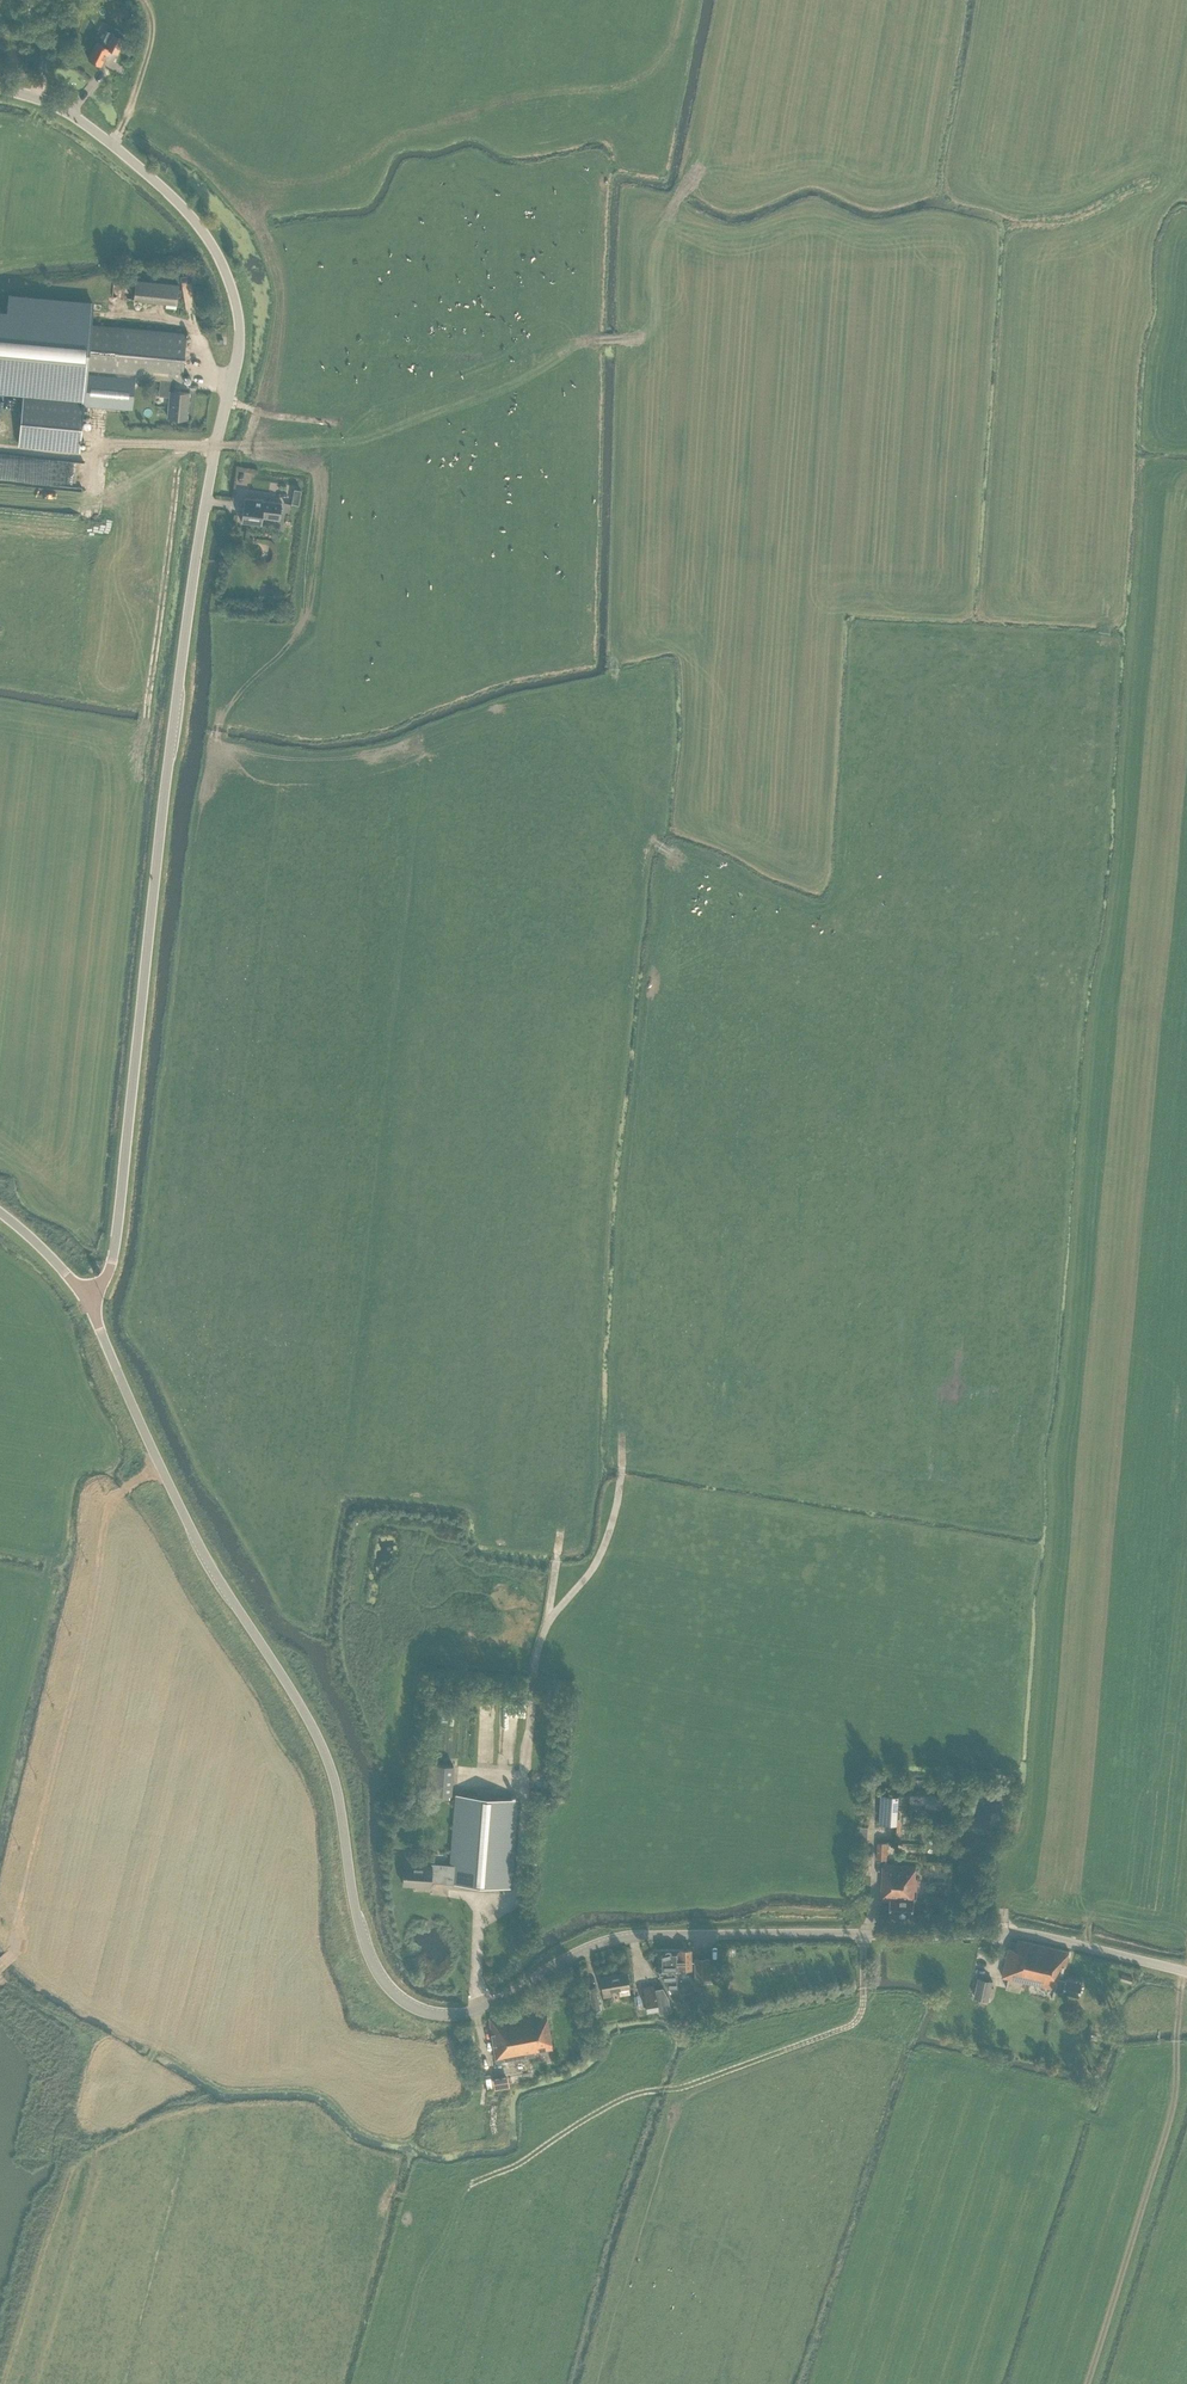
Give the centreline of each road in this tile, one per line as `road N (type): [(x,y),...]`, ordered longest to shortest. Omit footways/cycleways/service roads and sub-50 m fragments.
road 1 (tertiary): [(1186,1971),(1036,1935),(669,1933),(588,1949),(456,2014),(407,2004),(375,1971),(359,1935),(339,1799),(320,1743),(184,1518),(85,1294)]
road 2 (tertiary): [(85,1294),(106,1277),(113,1256),(179,671),(239,329),(221,261),(164,188),(63,109),(0,88)]
road 3 (track): [(861,1933),(861,2006),(843,2030),(682,2088),(610,2102),(526,2163),(475,2181)]
road 4 (track): [(525,1788),(538,1648),(612,1528),(622,1434)]
road 5 (track): [(113,145),(153,38),(145,0)]

